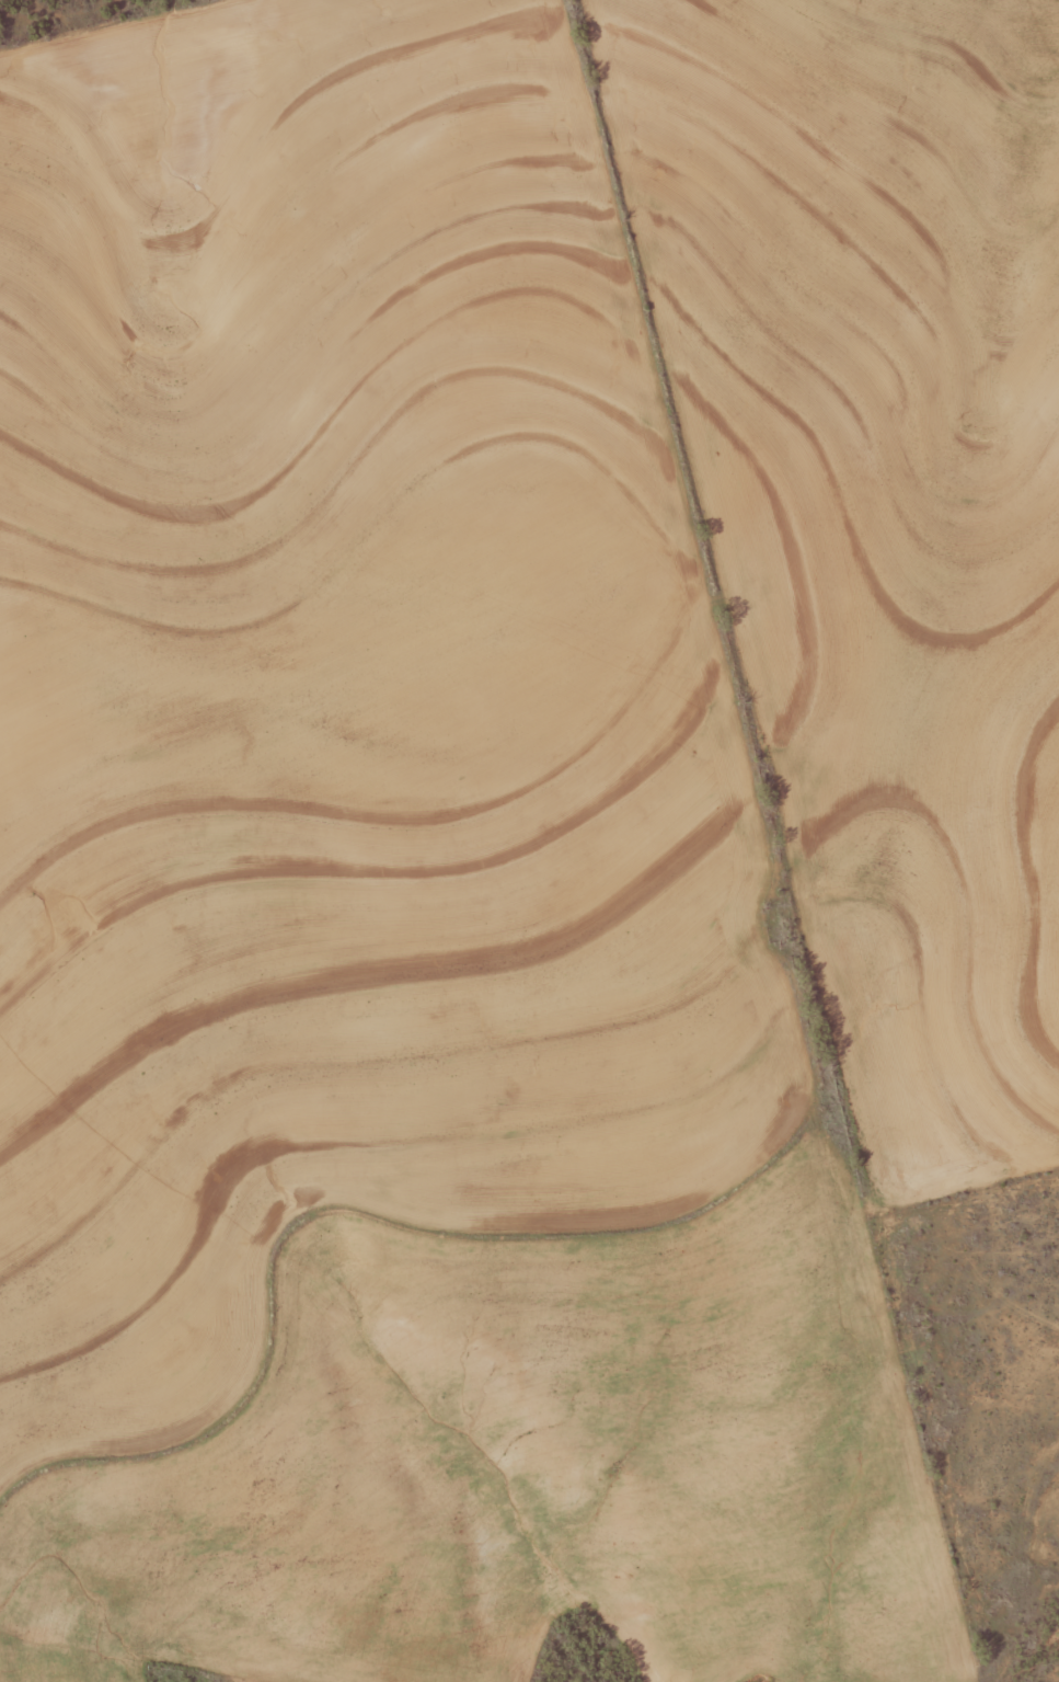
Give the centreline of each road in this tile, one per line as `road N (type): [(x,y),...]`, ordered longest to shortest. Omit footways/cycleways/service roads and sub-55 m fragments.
road 1 (residential): [(713,1681),(710,1629),(837,1324),(926,1262),(1058,1211)]
road 2 (residential): [(0,59),(233,0)]

